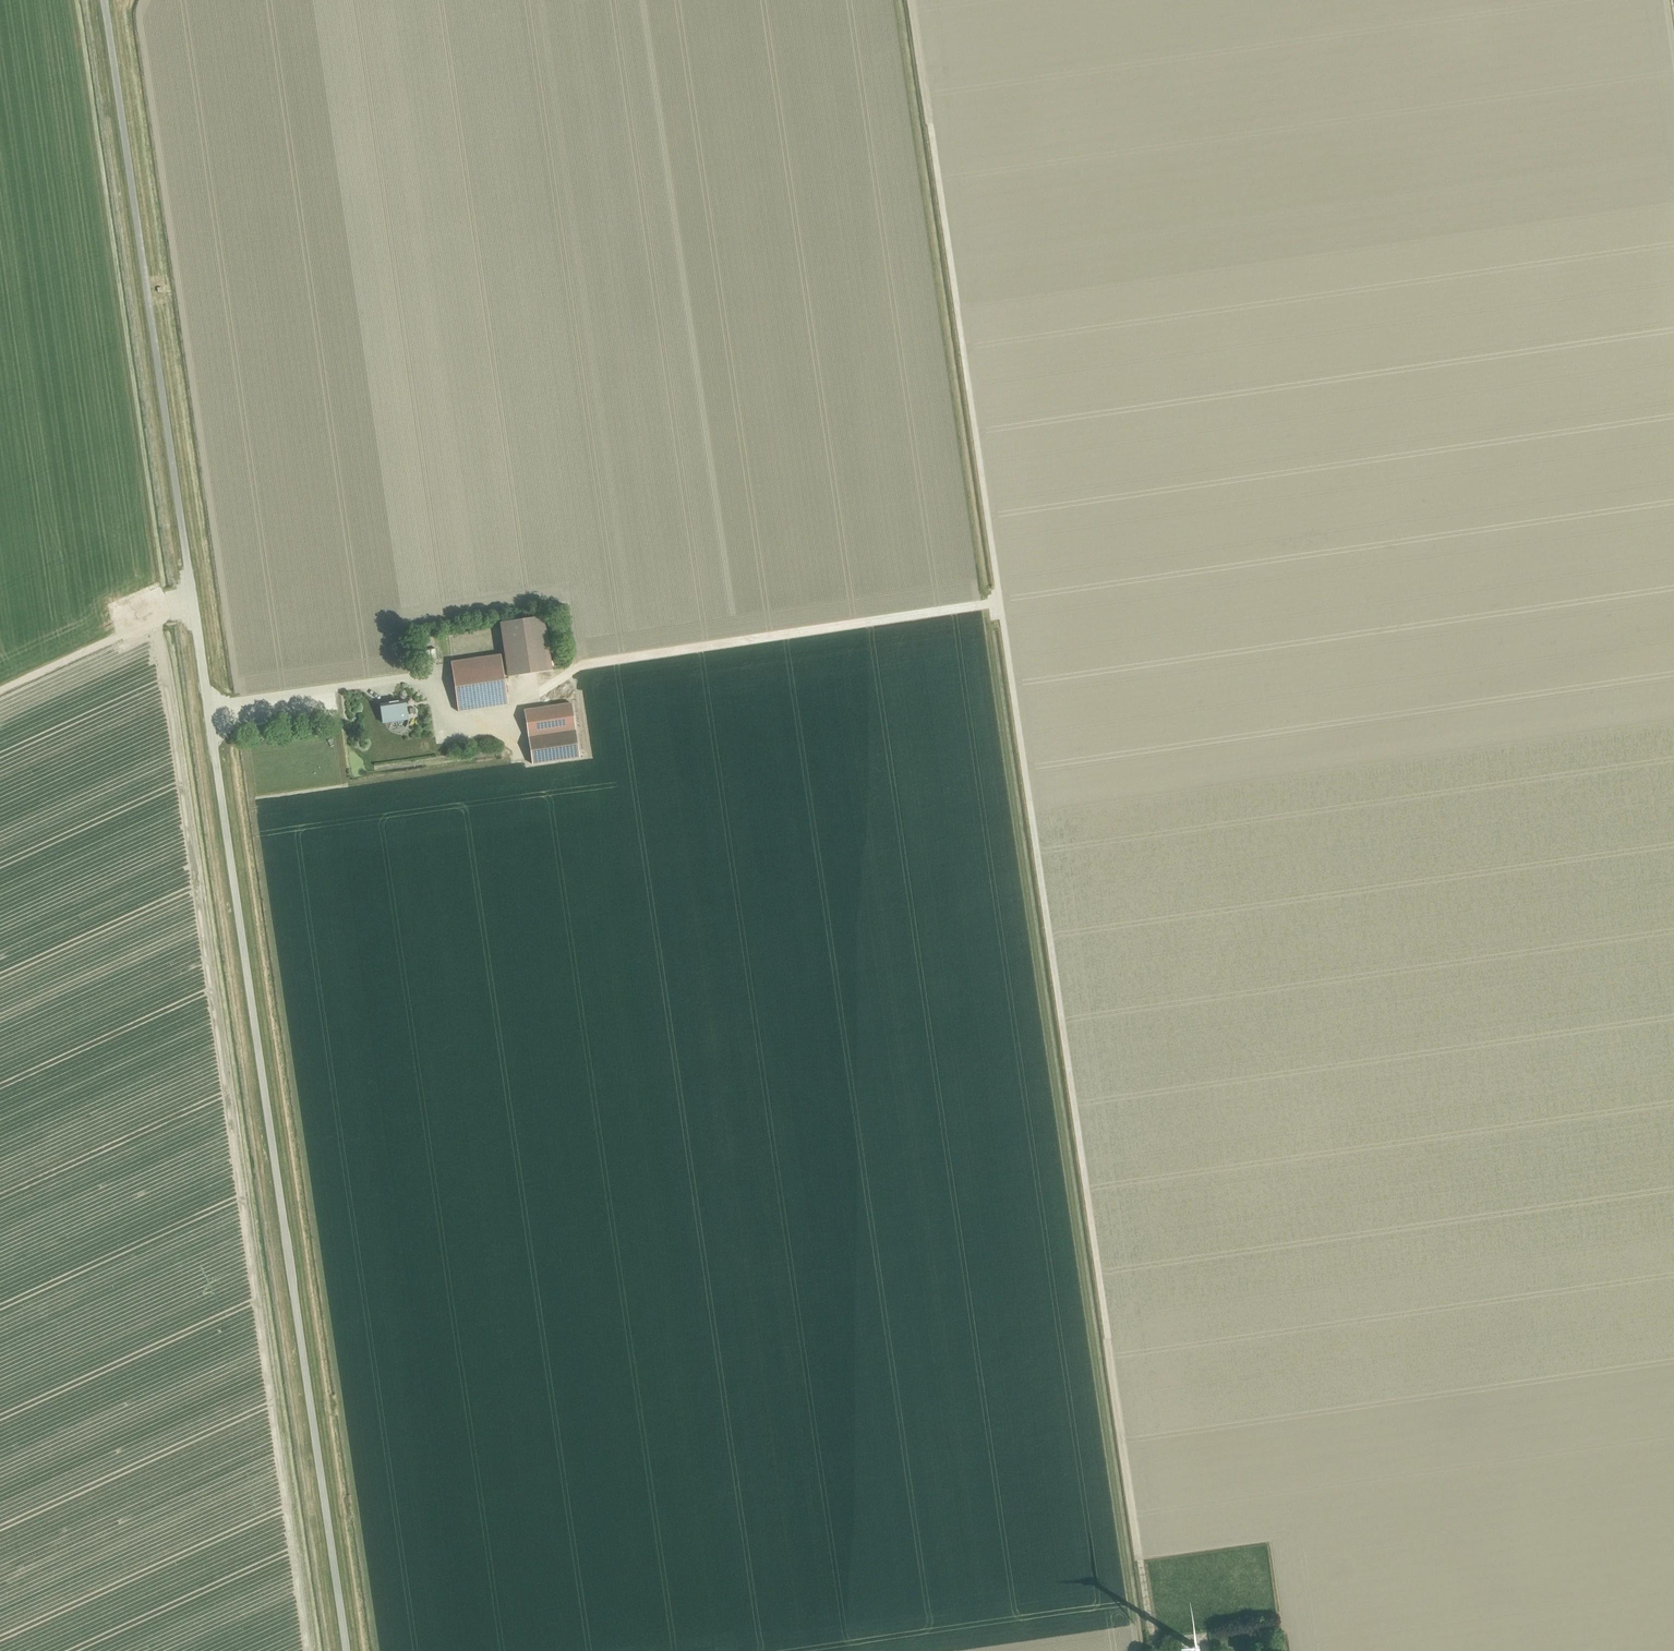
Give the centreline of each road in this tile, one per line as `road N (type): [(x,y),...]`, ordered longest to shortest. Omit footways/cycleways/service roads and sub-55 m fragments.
road 1 (unclassified): [(348,1650),(102,0)]
road 2 (track): [(192,600),(0,688)]

